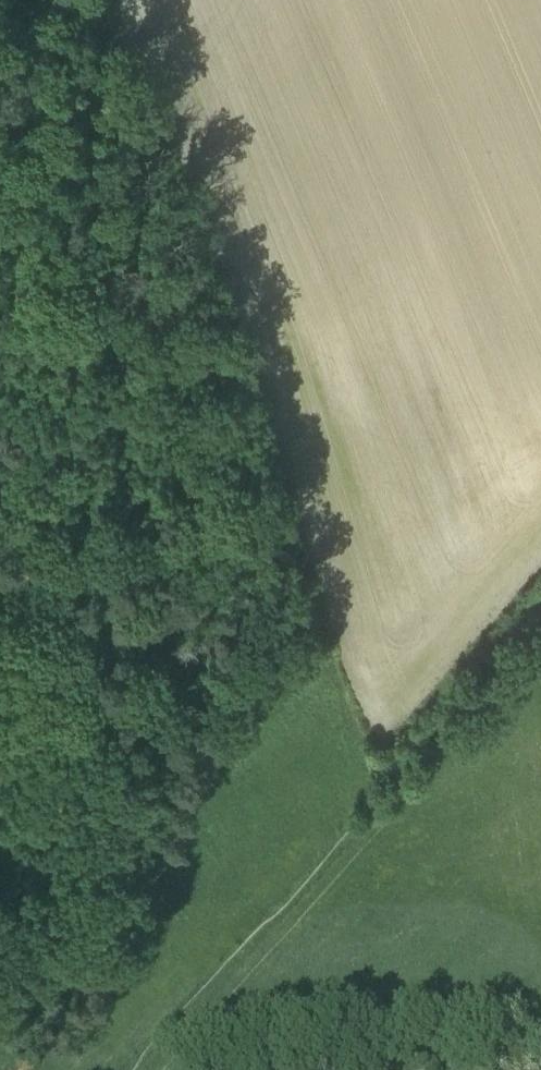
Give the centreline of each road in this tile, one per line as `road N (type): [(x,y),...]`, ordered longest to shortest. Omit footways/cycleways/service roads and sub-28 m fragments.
road 1 (track): [(415,1069),(540,1050)]

